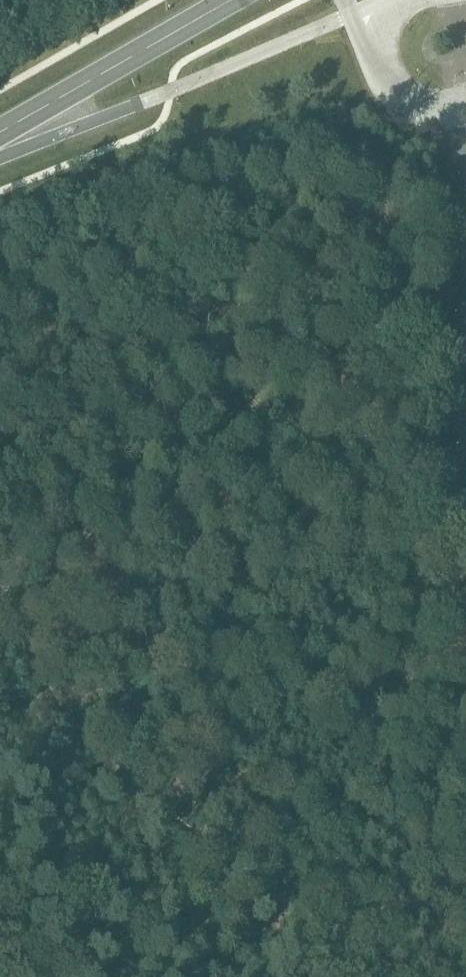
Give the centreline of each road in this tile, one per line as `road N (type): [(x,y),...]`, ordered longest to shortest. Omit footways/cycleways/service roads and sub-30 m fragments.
road 1 (secondary): [(0,133),(239,0)]

